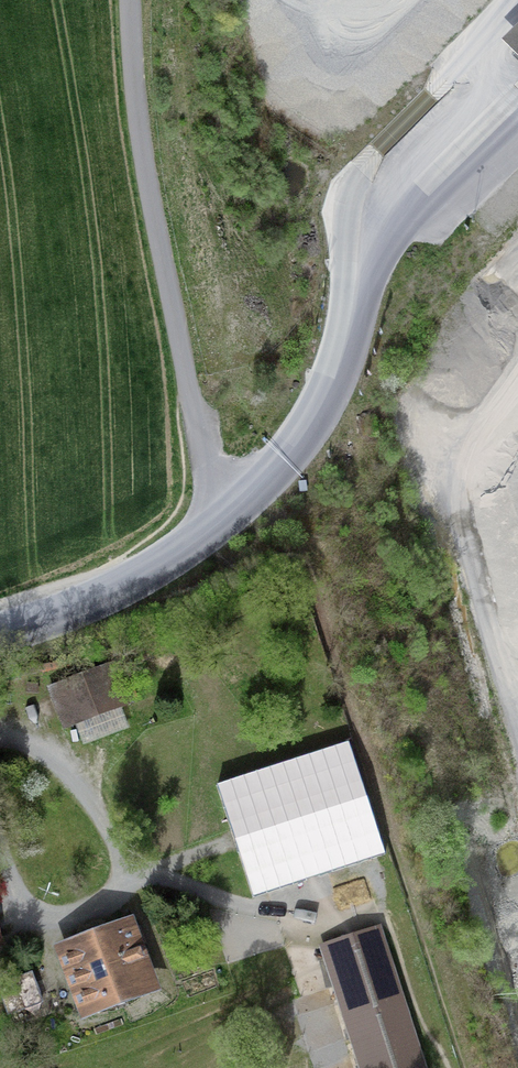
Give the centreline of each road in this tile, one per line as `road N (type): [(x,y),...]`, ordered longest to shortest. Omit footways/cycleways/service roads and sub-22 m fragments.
road 1 (unclassified): [(225,511),(153,215),(129,0)]
road 2 (unclassified): [(225,511),(283,451),(337,368),(366,264),(443,151)]
road 3 (unclassified): [(0,632),(106,589),(173,552),(225,511)]

